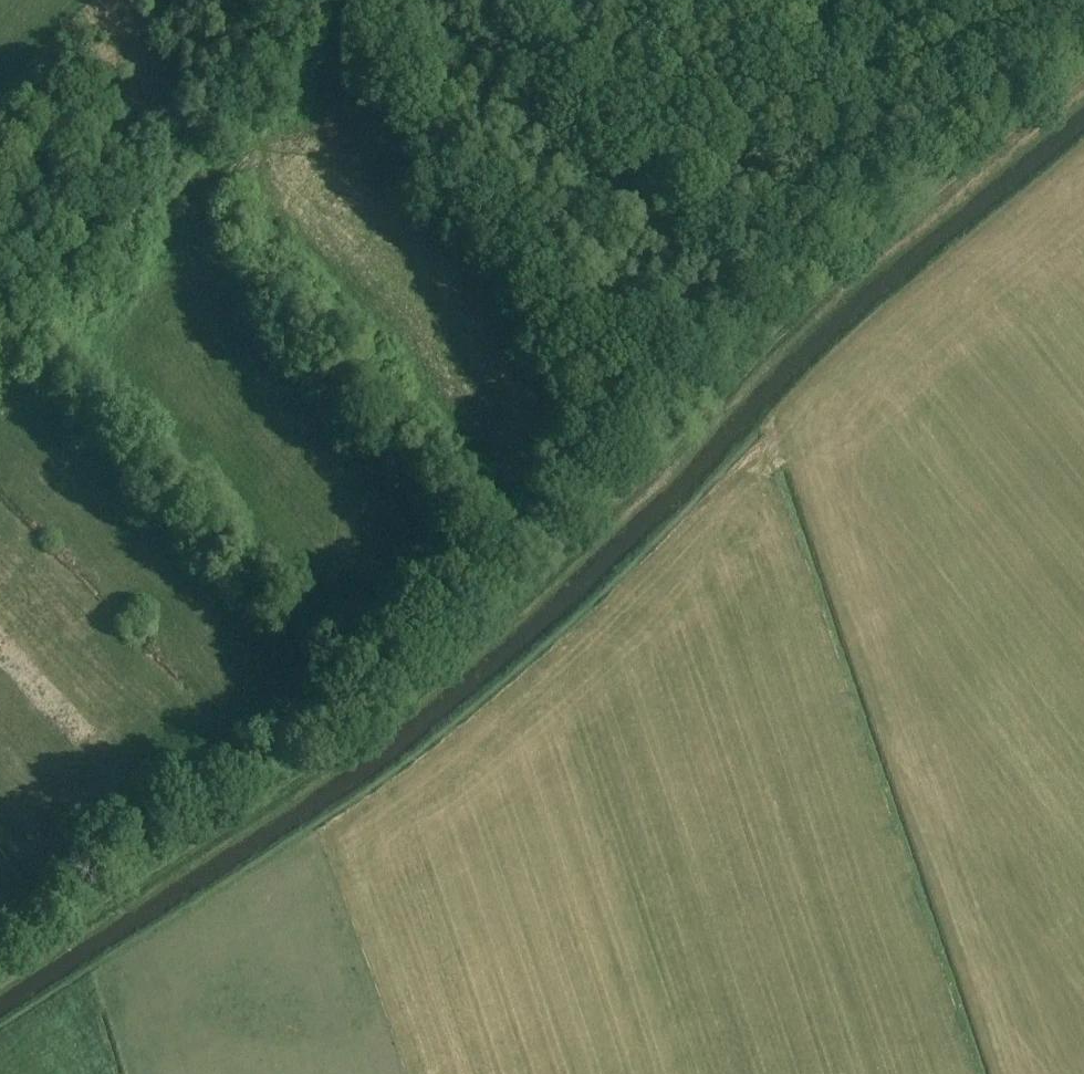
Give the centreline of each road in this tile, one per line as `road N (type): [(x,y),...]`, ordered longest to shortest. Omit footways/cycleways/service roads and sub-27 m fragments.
road 1 (track): [(1083,93),(784,343),(496,636),(285,796),(0,978)]

